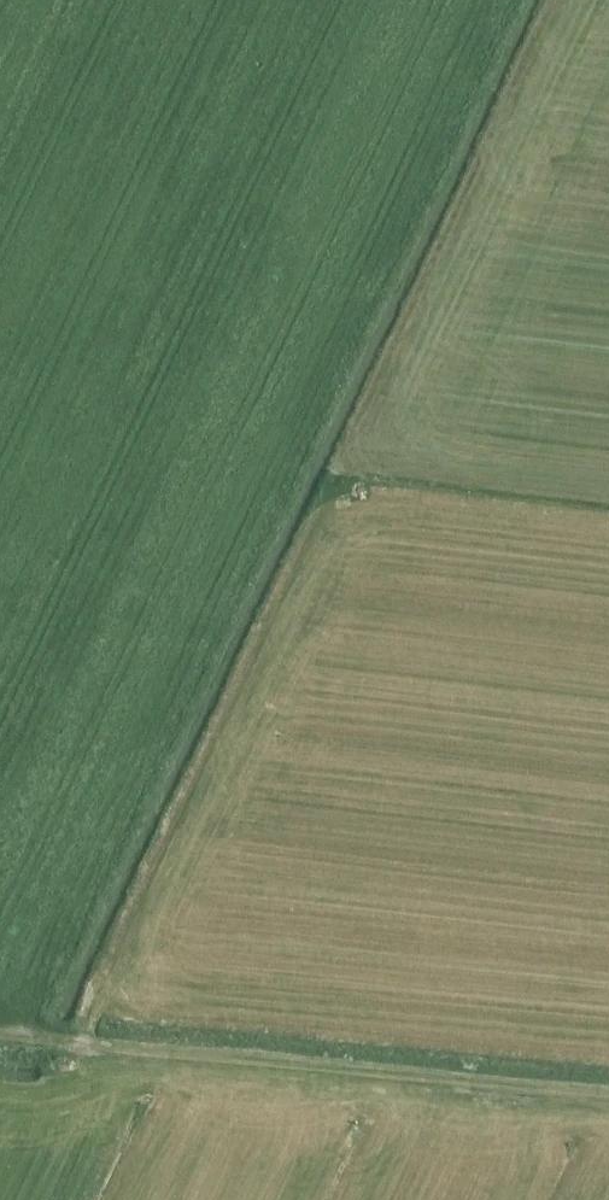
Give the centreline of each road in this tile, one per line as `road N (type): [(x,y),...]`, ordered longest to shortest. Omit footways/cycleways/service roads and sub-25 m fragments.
road 1 (track): [(0,1026),(608,1086)]

